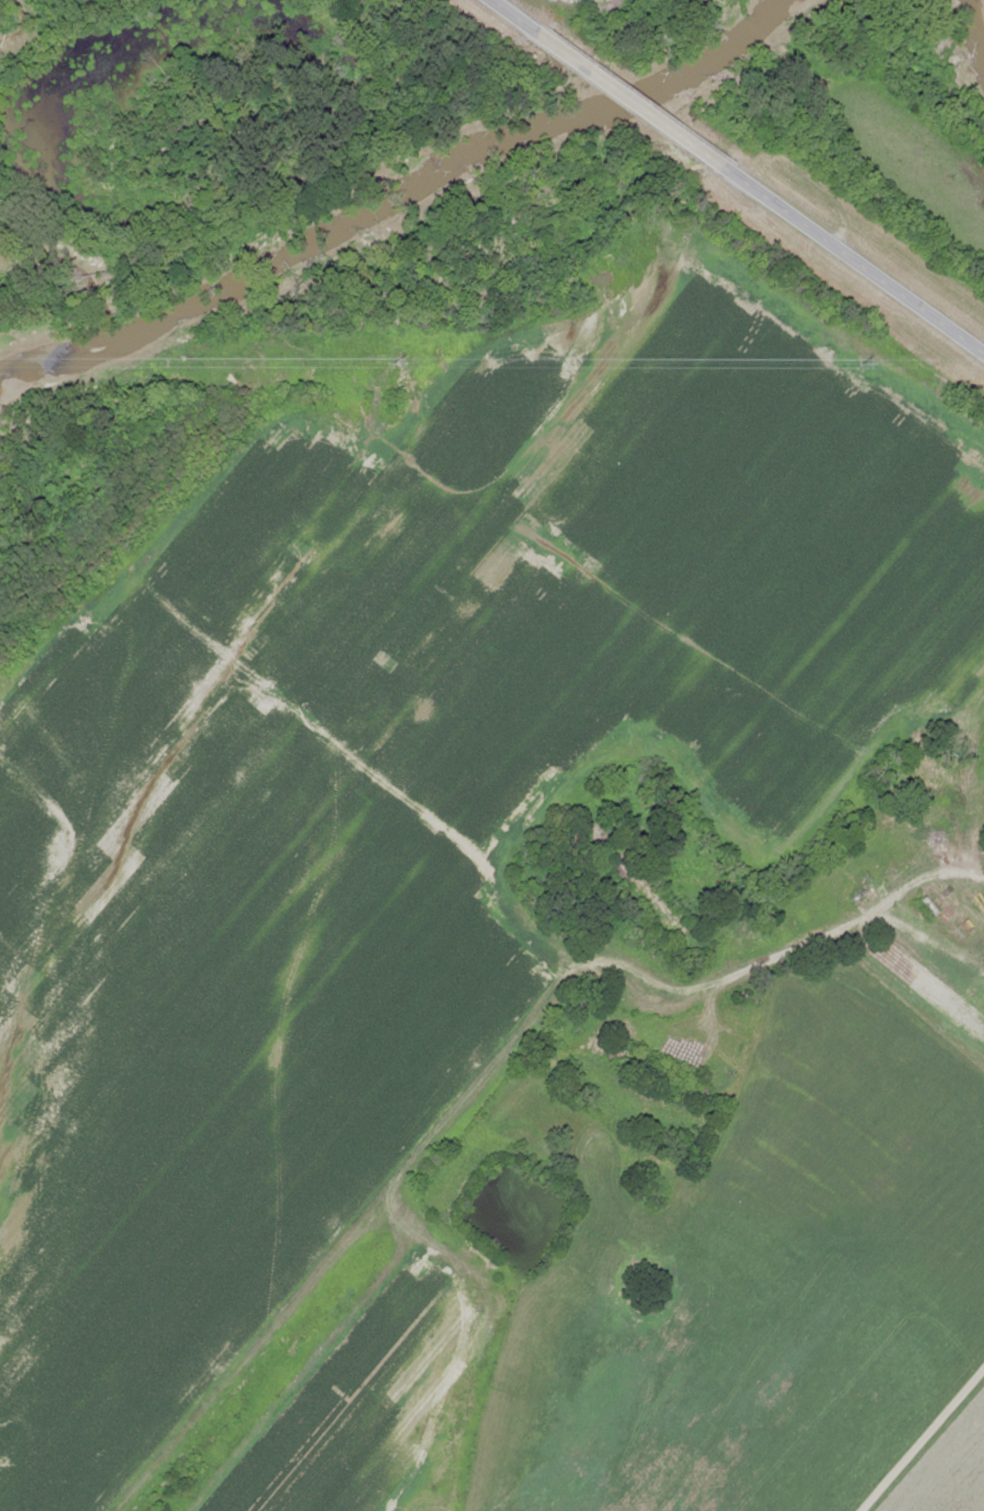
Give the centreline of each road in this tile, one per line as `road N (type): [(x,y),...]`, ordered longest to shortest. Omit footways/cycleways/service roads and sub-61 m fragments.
road 1 (secondary): [(983,355),(721,165)]
road 2 (secondary): [(721,165),(532,30)]

